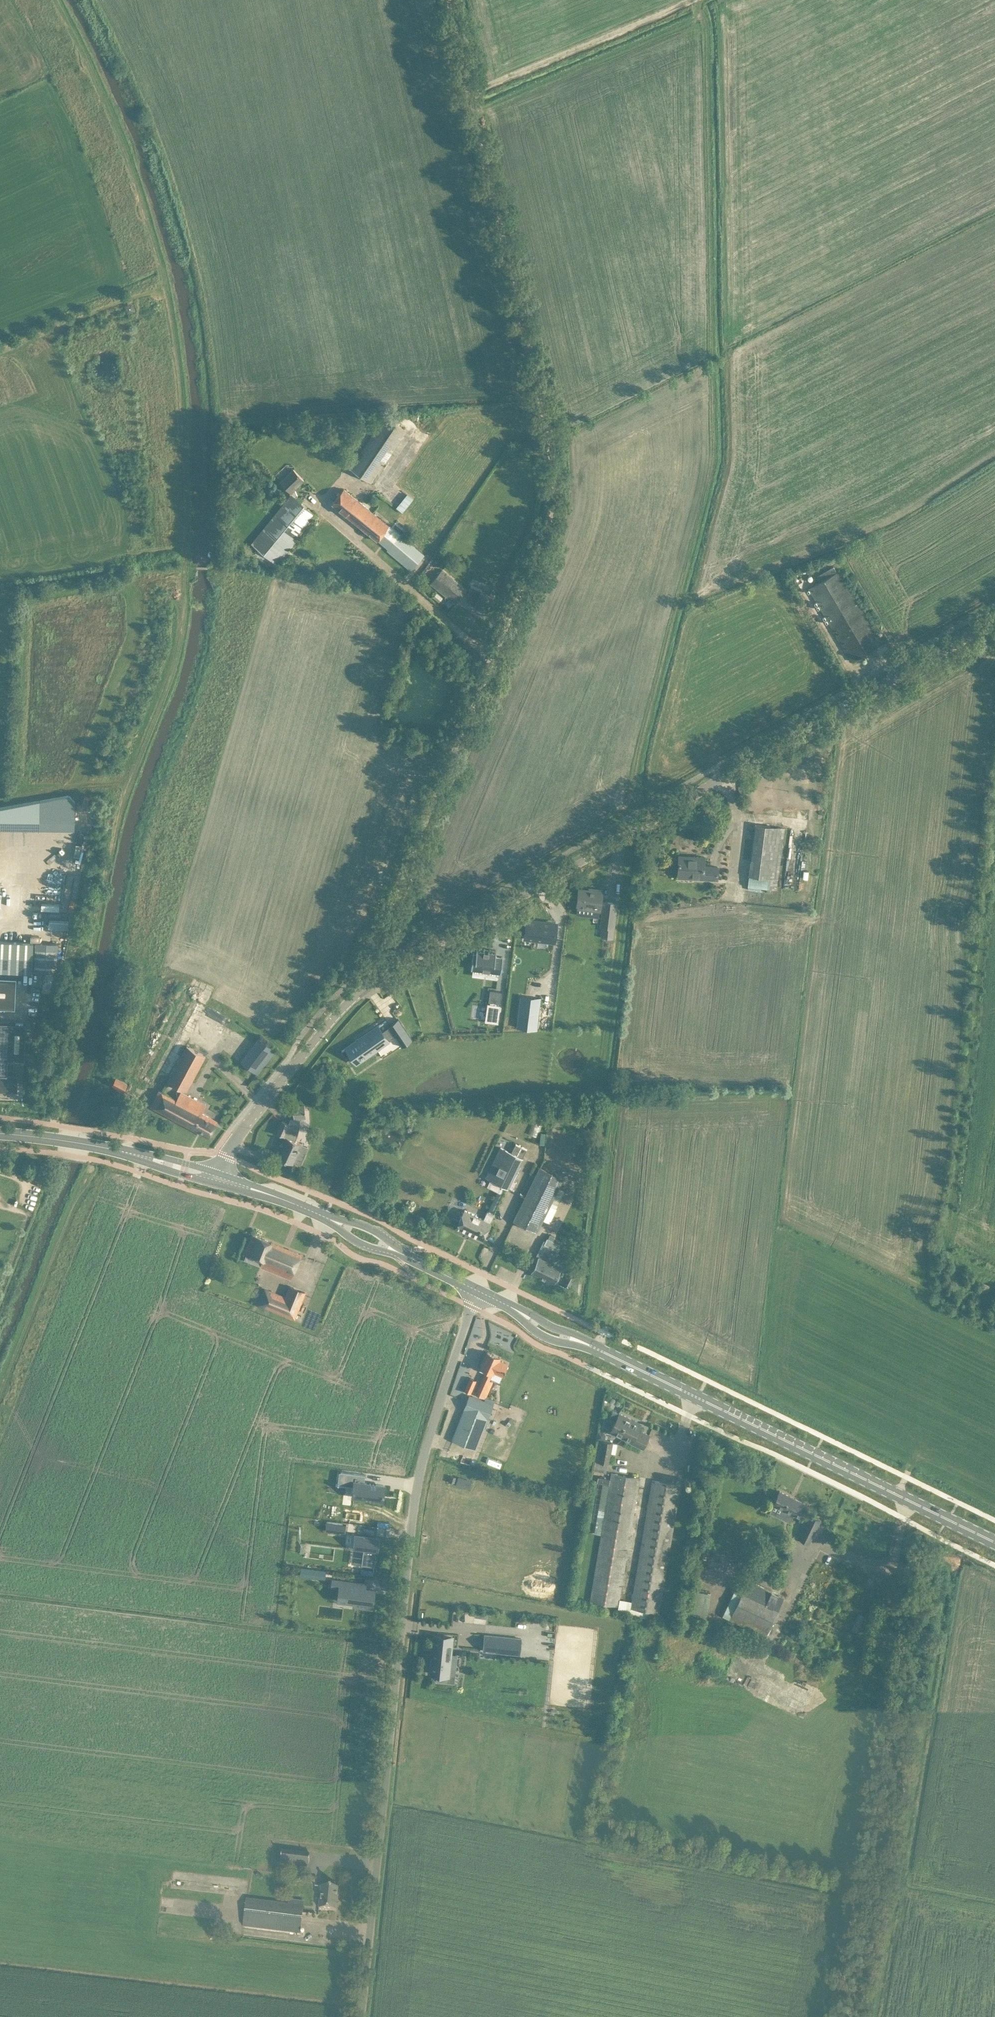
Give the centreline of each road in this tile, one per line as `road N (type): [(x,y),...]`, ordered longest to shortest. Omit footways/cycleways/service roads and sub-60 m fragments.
road 1 (unclassified): [(364,2016),(413,1515),(475,1291)]
road 2 (tertiary): [(379,977),(994,619)]
road 3 (track): [(515,607),(550,518),(554,463),(446,0)]
road 4 (track): [(59,1125),(117,833),(179,640),(183,556)]
road 5 (track): [(183,556),(175,340),(163,269),(140,184),(56,0)]
road 6 (primary): [(994,1543),(591,1345)]
road 7 (unclassified): [(379,977),(376,941),(515,607)]
road 8 (tertiary): [(217,1179),(249,1119),(342,1008),(379,977)]
road 9 (track): [(0,1308),(55,1152)]
road 10 (primary): [(140,1156),(0,1135)]

